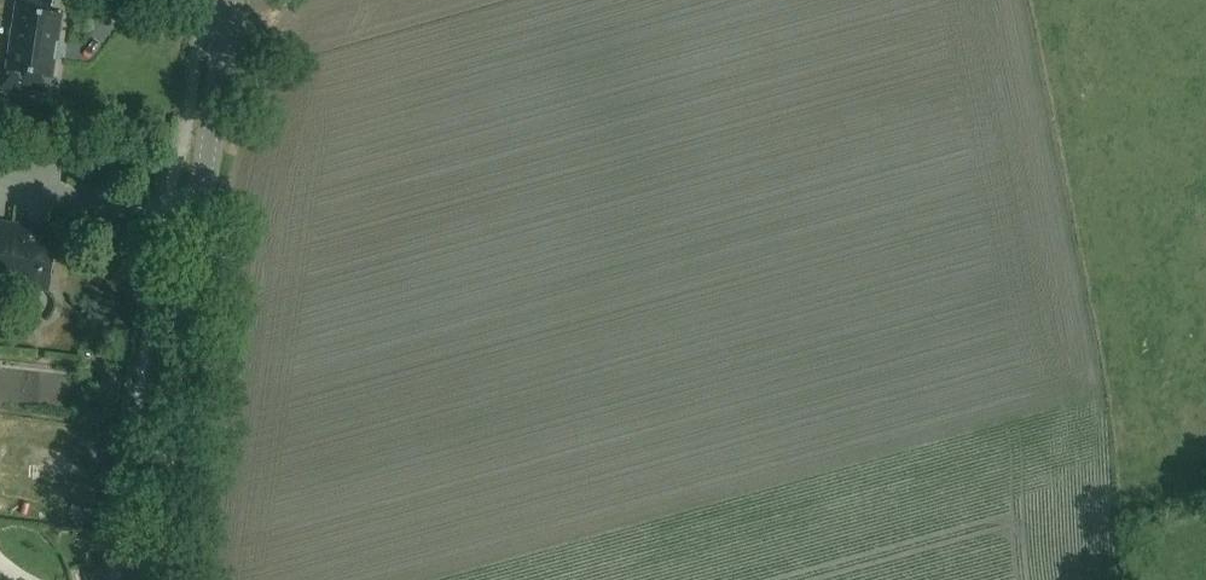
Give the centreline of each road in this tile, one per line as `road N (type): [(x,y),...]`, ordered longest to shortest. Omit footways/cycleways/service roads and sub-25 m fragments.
road 1 (tertiary): [(151,579),(230,0)]

